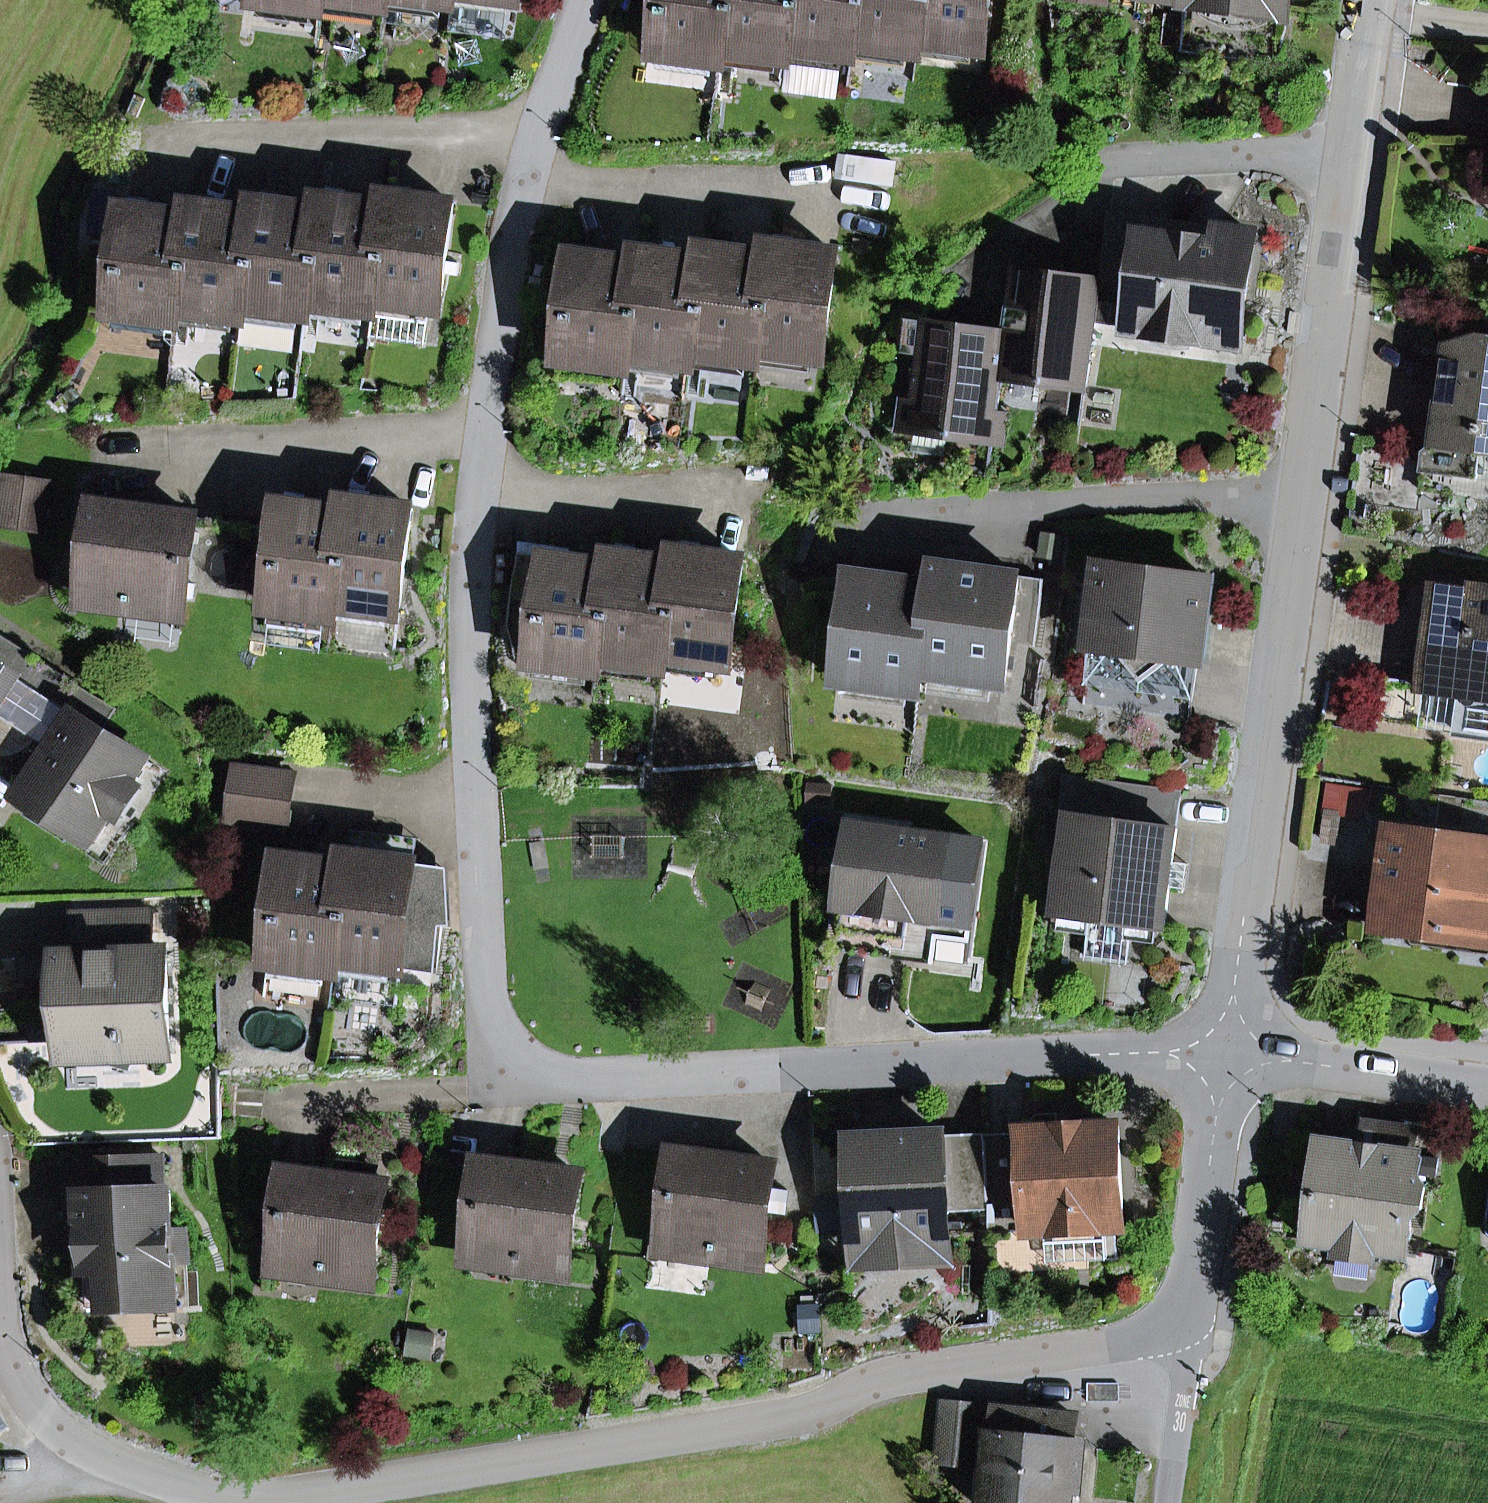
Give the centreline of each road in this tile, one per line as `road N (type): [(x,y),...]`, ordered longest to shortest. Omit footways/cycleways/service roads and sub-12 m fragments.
road 1 (residential): [(1226,1051),(581,1077),(526,1065),(497,1035),(486,1001),(468,553),(521,188),(584,0)]
road 2 (residential): [(1189,1322),(1125,1342),(883,1378),(780,1420),(241,1502),(207,1497),(87,1451),(49,1422),(19,1380),(4,1332),(0,1274)]
road 3 (residential): [(1226,1051),(1364,12)]
road 4 (residential): [(1189,1322),(1226,1051)]
road 5 (residential): [(1487,1088),(1226,1051)]
road 6 (residential): [(1171,1460),(1189,1322)]
road 7 (residential): [(1487,27),(1364,12)]

